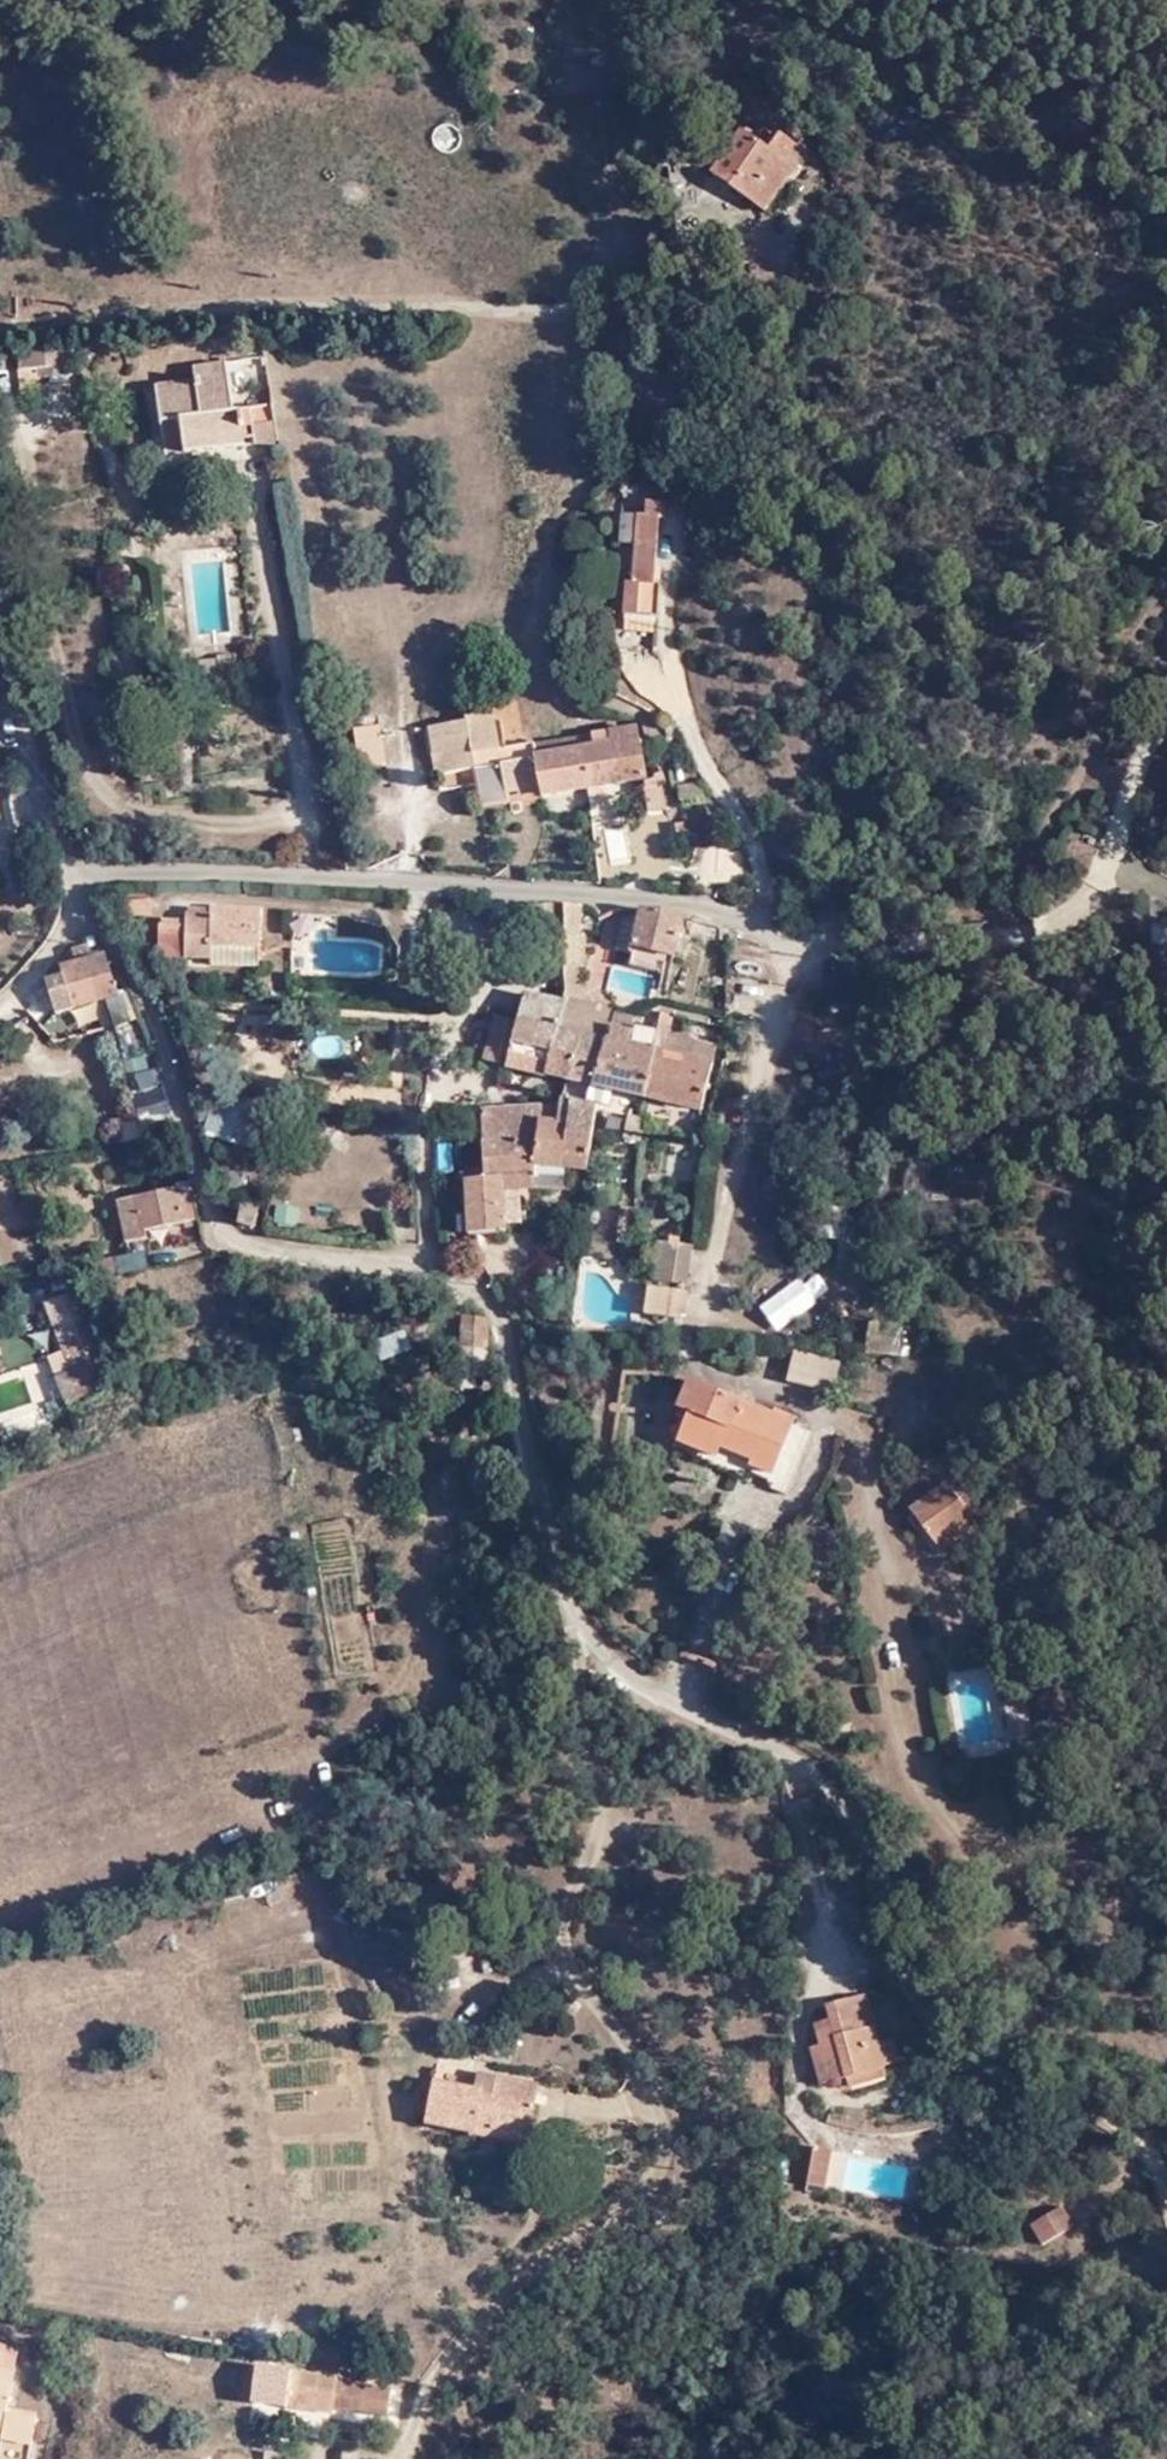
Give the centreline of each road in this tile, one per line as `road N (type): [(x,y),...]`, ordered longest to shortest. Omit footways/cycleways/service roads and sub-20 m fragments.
road 1 (residential): [(85,885),(174,1060),(222,1245),(477,1278),(501,1307),(541,1499),(598,1635),(692,1705),(877,1811),(952,2029),(1013,2082),(1130,2143),(1166,2182)]
road 2 (residential): [(0,540),(60,826),(85,885)]
road 3 (residential): [(85,885),(51,958),(0,1004)]

